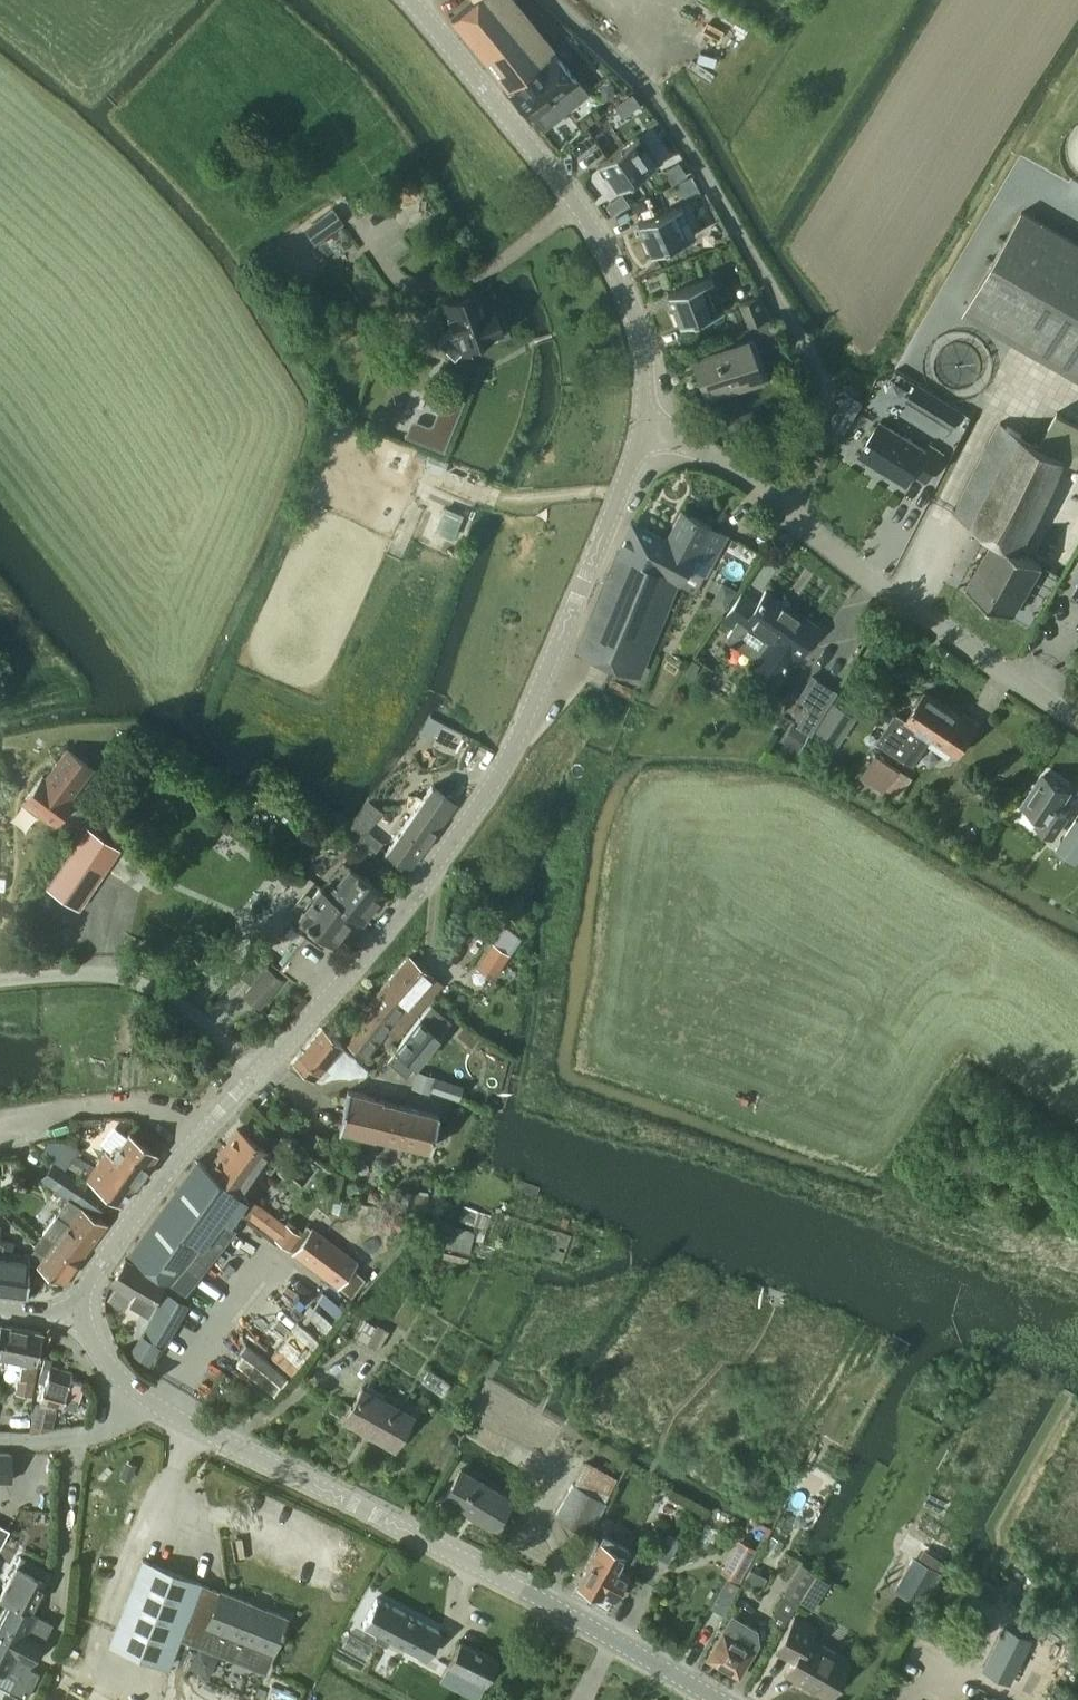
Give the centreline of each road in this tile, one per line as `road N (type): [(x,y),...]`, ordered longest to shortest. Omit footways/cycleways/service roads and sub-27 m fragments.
road 1 (secondary): [(254,1072),(431,872),(508,746),(645,430)]
road 2 (secondary): [(716,1699),(142,1396)]
road 3 (residential): [(792,514),(820,435),(817,385),(796,330),(692,154),(642,87),(548,0)]
road 4 (secondary): [(645,430),(648,372),(615,266),(572,199),(405,0)]
road 5 (unclassified): [(792,514),(1077,725)]
road 6 (secondary): [(75,1317),(104,1259),(254,1072)]
road 7 (unclassified): [(0,981),(128,980),(204,1025),(254,1072)]
road 8 (unclassified): [(645,430),(734,468),(792,514)]
road 9 (unclassified): [(0,1441),(102,1430),(142,1396)]

